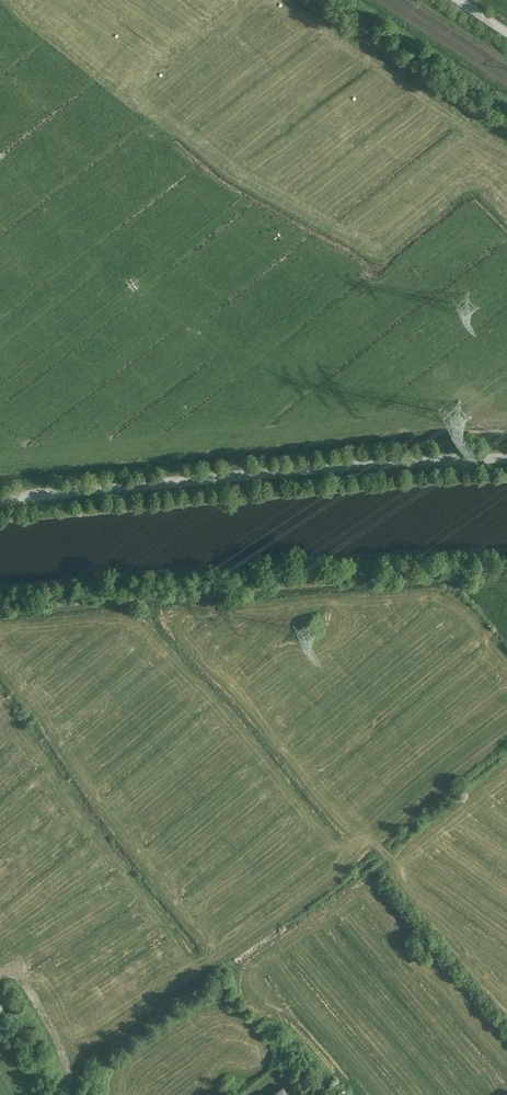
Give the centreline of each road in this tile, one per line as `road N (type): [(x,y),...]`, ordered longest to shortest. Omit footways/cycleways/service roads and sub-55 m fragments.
road 1 (track): [(506,739),(78,1066),(77,1094)]
road 2 (track): [(506,460),(345,463),(0,501)]

